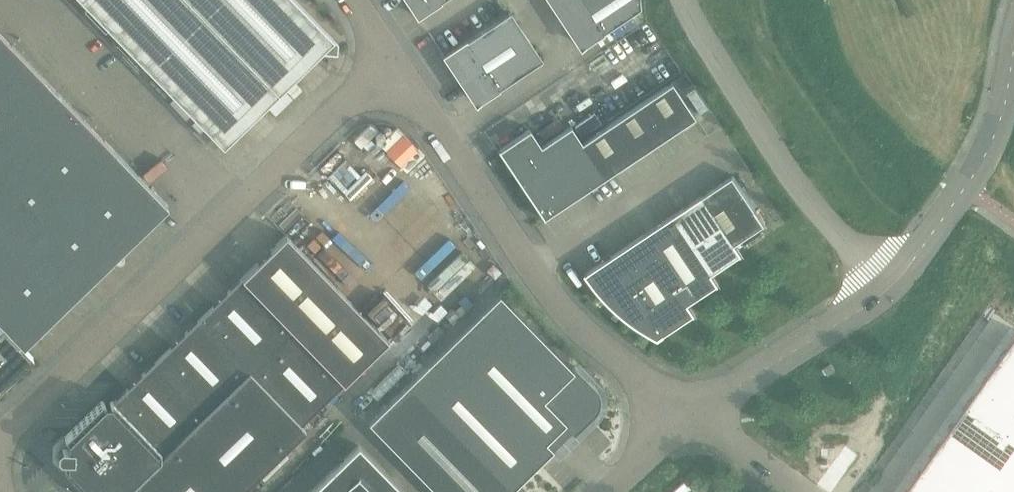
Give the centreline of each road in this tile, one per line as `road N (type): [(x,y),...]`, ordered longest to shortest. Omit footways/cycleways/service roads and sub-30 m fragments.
road 1 (unclassified): [(0,443),(390,63)]
road 2 (unclassified): [(697,414),(913,265),(1004,122),(1013,60)]
road 3 (unclassified): [(697,414),(605,351),(532,270),(446,129),(390,63)]
road 4 (unclassified): [(799,491),(697,414)]

